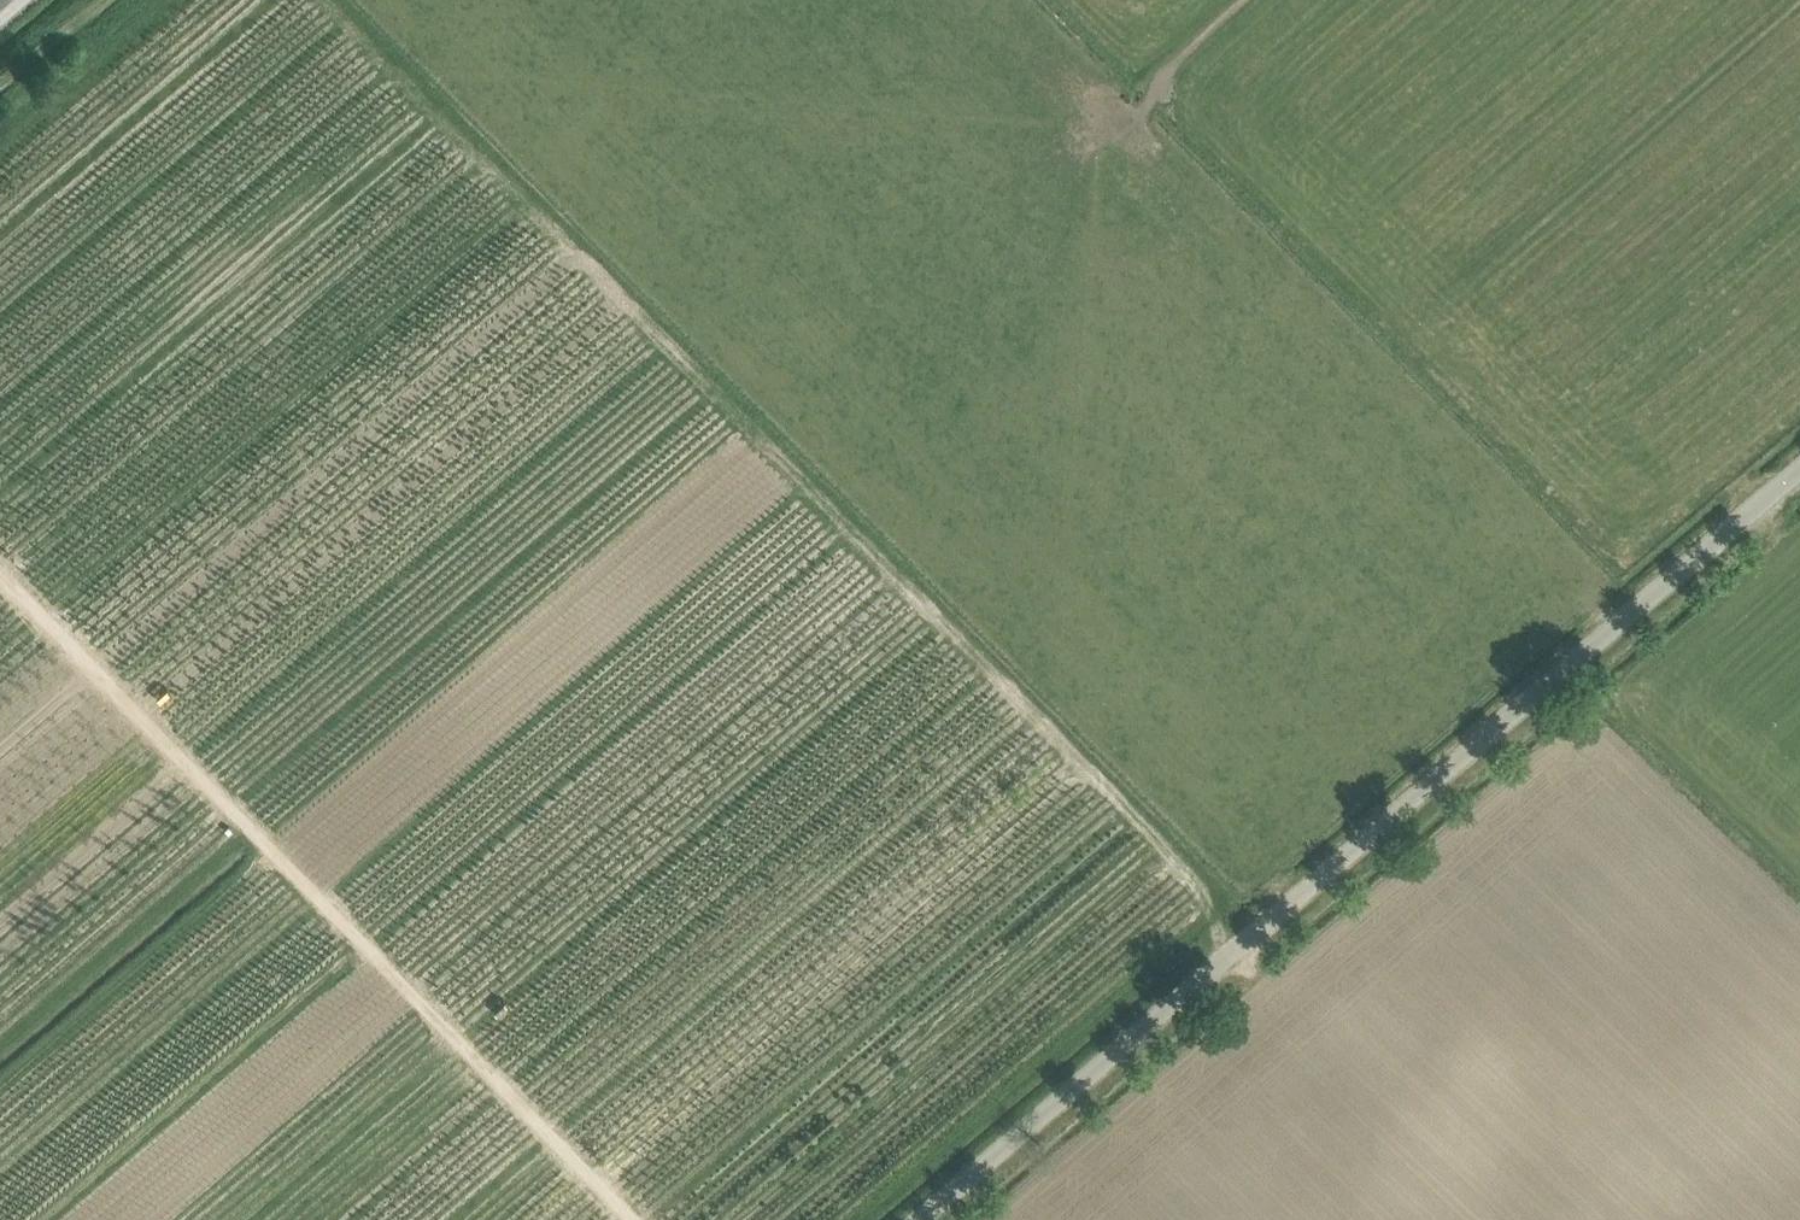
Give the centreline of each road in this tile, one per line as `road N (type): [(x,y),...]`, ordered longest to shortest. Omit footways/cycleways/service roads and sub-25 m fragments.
road 1 (unclassified): [(921,1219),(1799,471)]
road 2 (track): [(0,560),(636,1219)]

